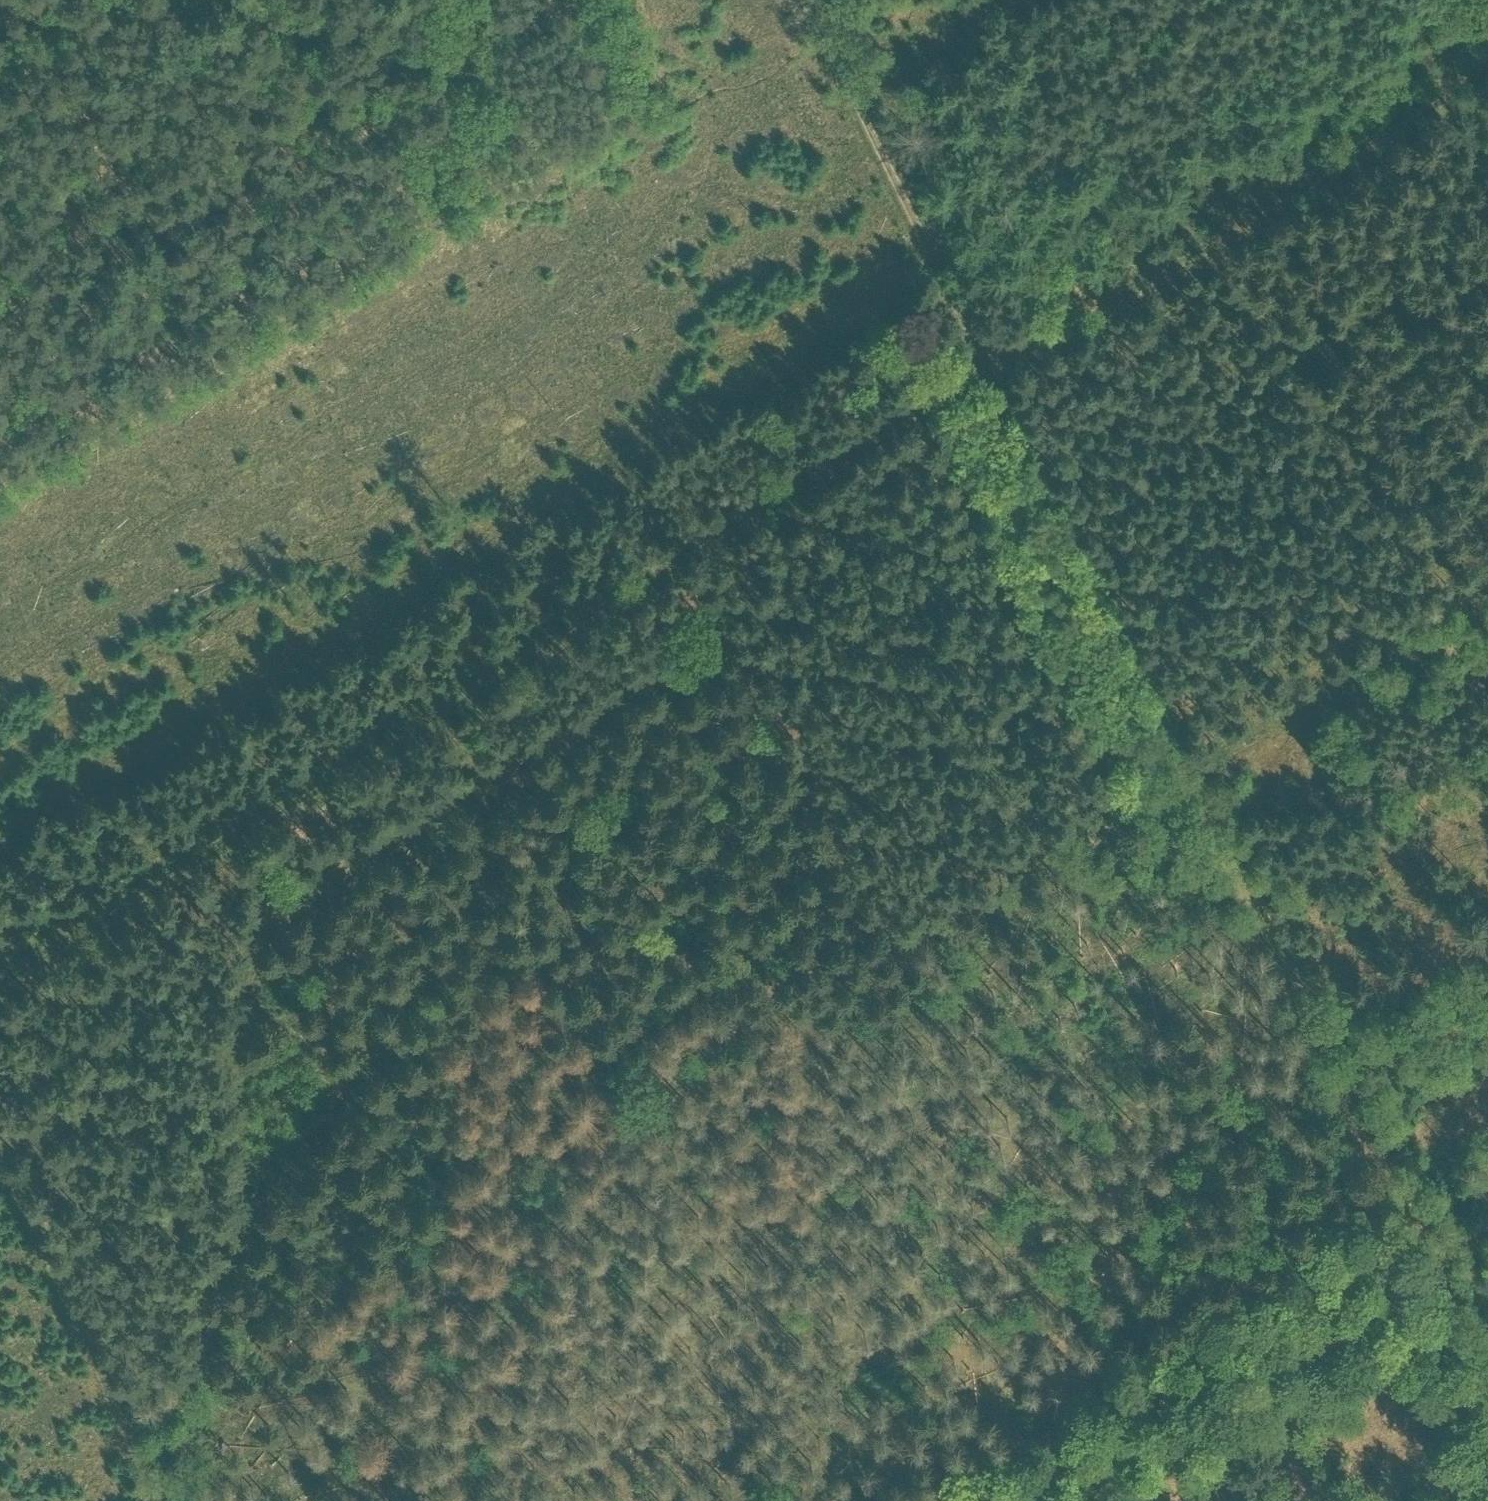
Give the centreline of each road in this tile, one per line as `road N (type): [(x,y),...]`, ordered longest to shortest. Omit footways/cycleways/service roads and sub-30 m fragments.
road 1 (track): [(791,0),(986,367),(0,975)]
road 2 (track): [(157,1500),(0,1172)]

